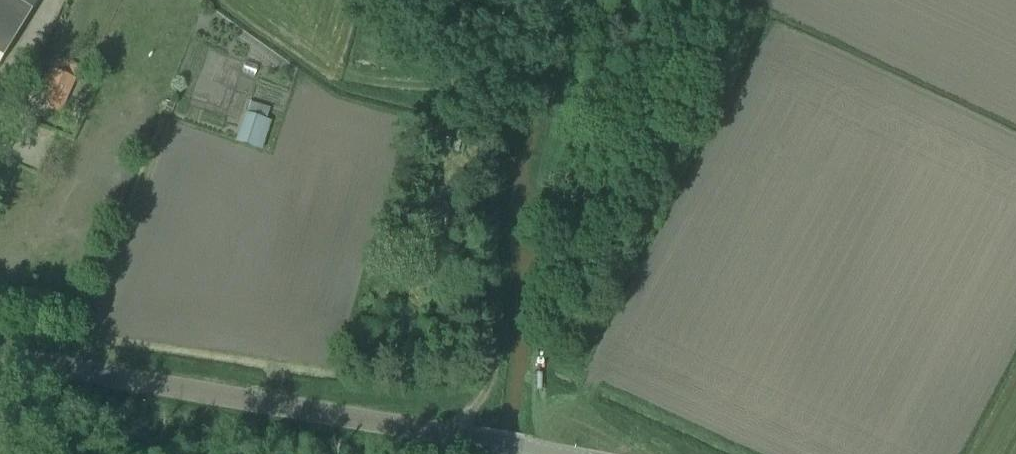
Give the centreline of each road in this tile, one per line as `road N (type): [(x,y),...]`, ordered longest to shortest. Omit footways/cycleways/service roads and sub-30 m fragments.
road 1 (unclassified): [(551,453),(0,350)]
road 2 (track): [(545,0),(494,183),(489,378),(471,438)]

